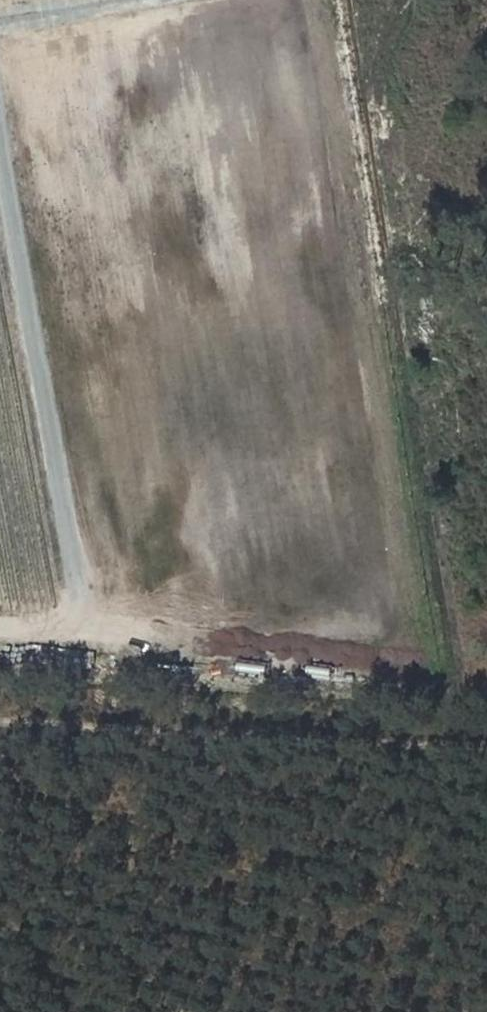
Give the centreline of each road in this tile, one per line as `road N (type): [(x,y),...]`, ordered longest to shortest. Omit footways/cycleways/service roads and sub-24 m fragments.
road 1 (track): [(0,633),(442,661),(338,0)]
road 2 (track): [(71,637),(0,253)]

